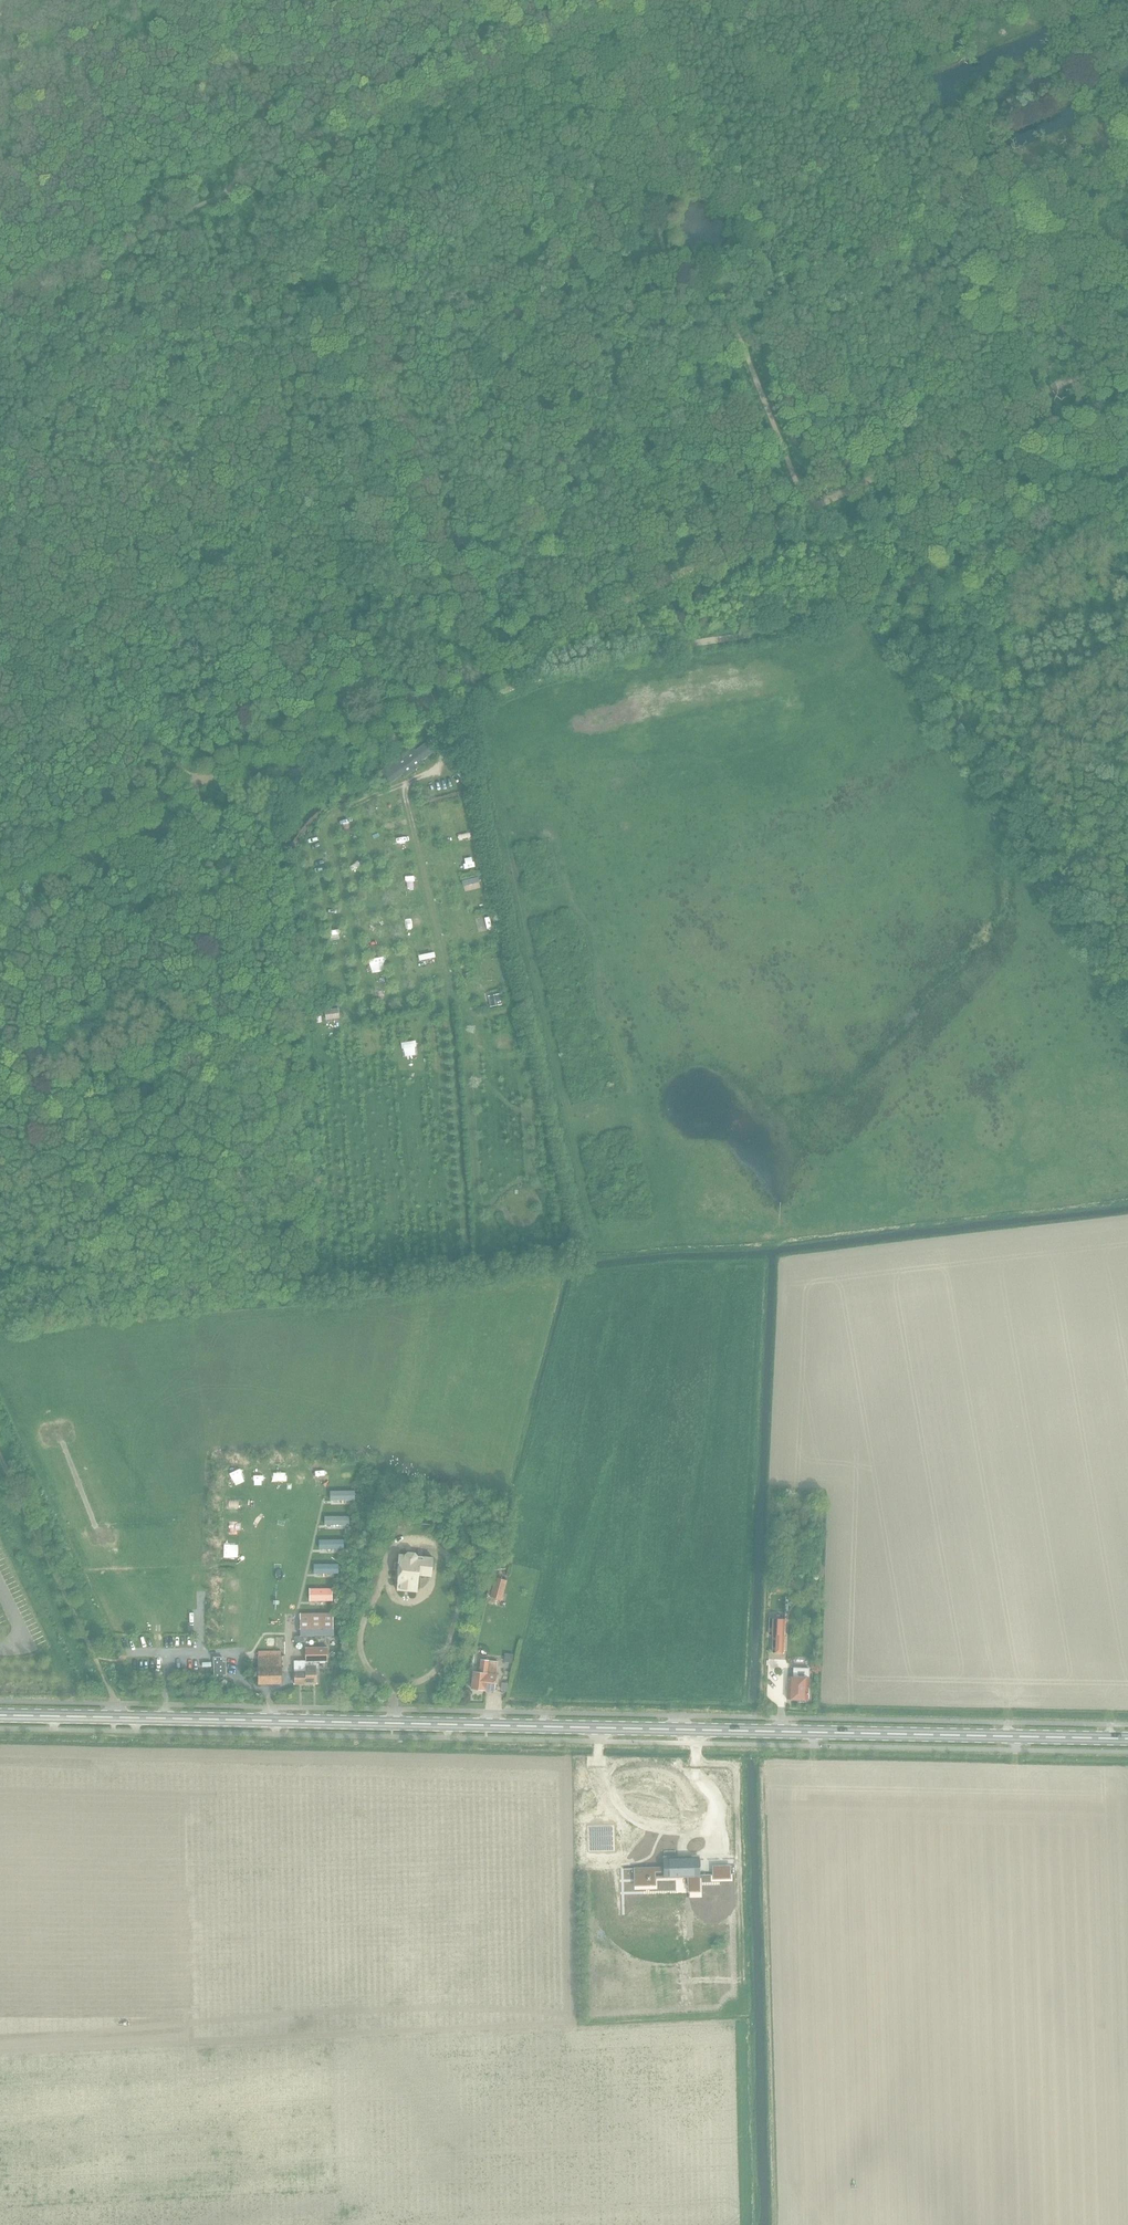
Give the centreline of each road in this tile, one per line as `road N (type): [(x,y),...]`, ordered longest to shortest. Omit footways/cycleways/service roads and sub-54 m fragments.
road 1 (secondary): [(0,1714),(1127,1738)]
road 2 (track): [(348,718),(404,735),(543,675),(775,626),(947,568),(1127,473)]
road 3 (track): [(0,878),(348,718)]
road 4 (track): [(264,139),(331,129),(610,0)]
road 5 (track): [(407,782),(444,956)]
road 6 (track): [(438,718),(439,764),(353,805)]

